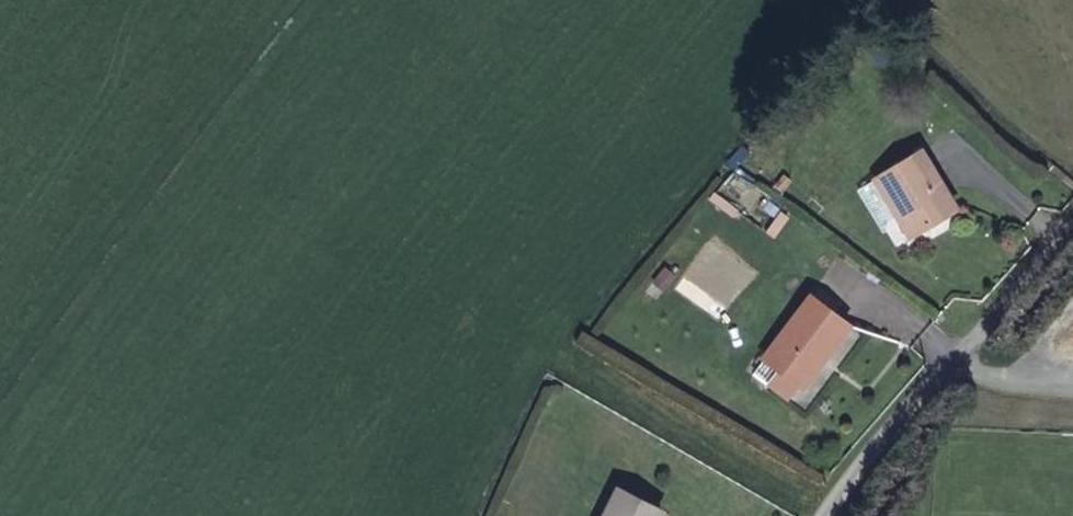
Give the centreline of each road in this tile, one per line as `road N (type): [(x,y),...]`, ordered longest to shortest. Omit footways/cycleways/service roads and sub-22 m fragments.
road 1 (unclassified): [(1072,247),(977,341),(832,515)]

